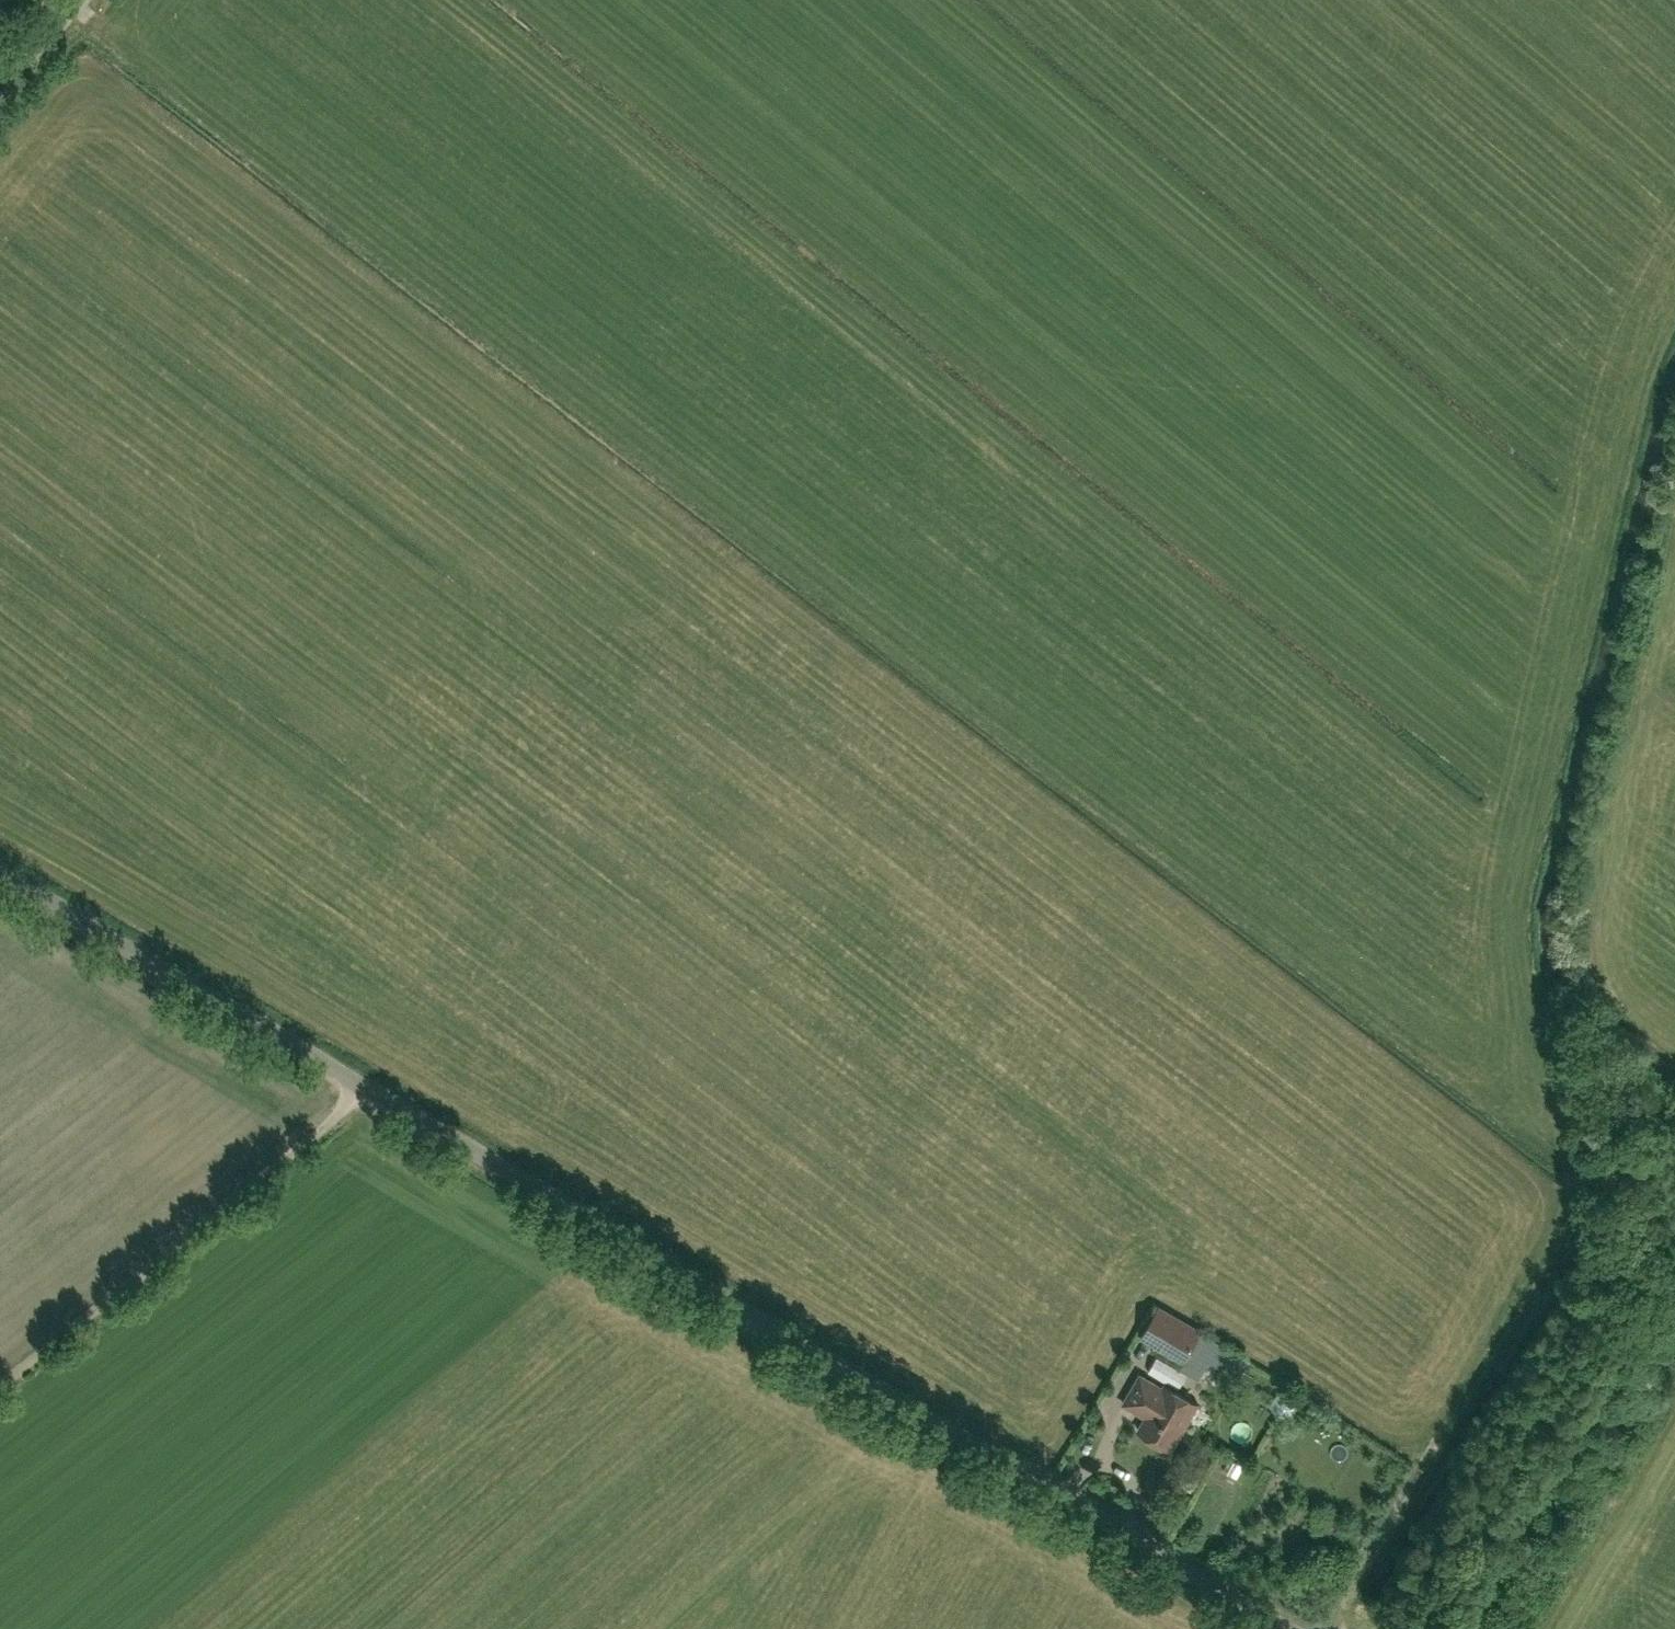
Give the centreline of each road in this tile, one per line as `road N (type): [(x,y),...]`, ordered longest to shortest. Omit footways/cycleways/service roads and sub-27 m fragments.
road 1 (unclassified): [(1288,1628),(0,873)]

